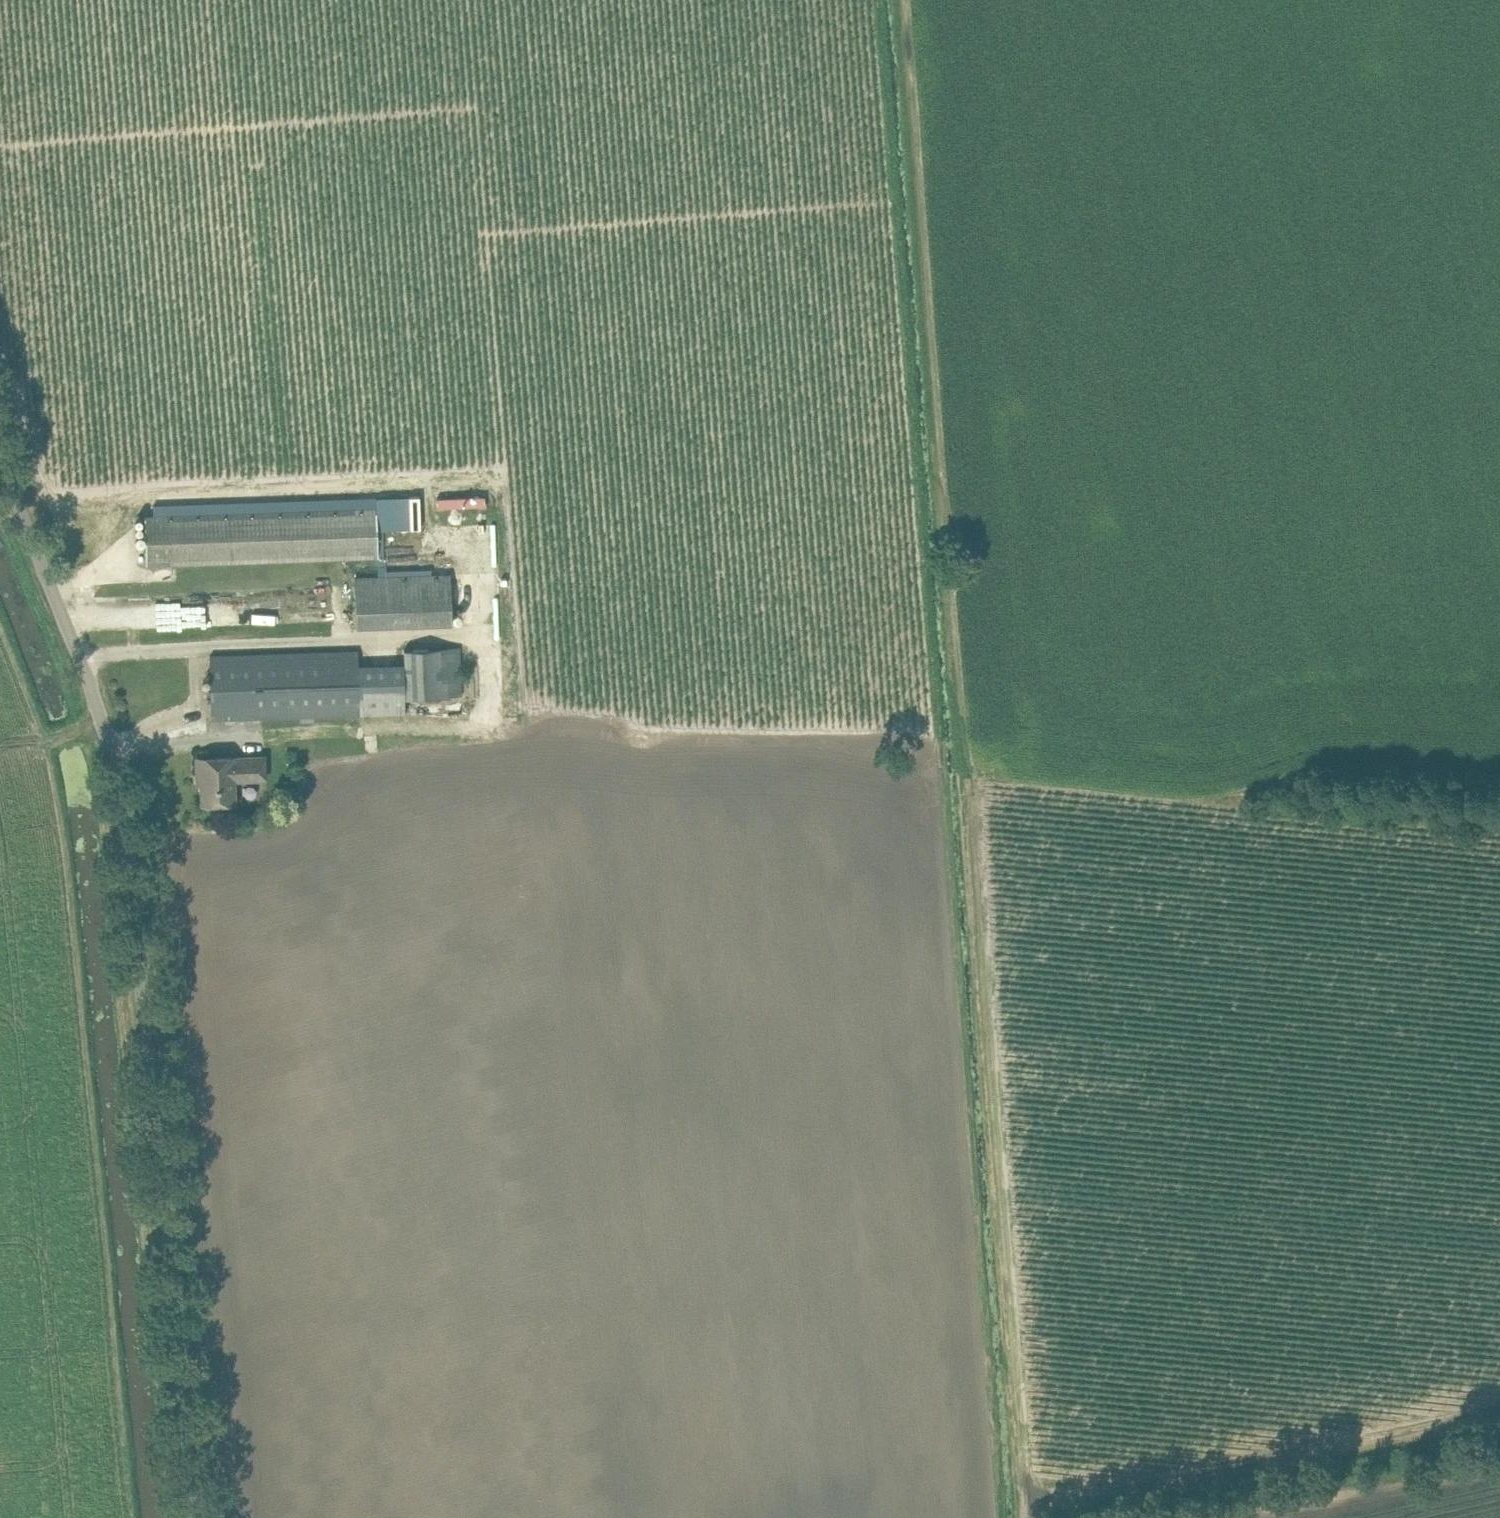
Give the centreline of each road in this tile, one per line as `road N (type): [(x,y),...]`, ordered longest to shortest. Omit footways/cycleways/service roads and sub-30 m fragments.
road 1 (unclassified): [(193,1517),(189,1396),(103,756),(67,636),(0,476)]

